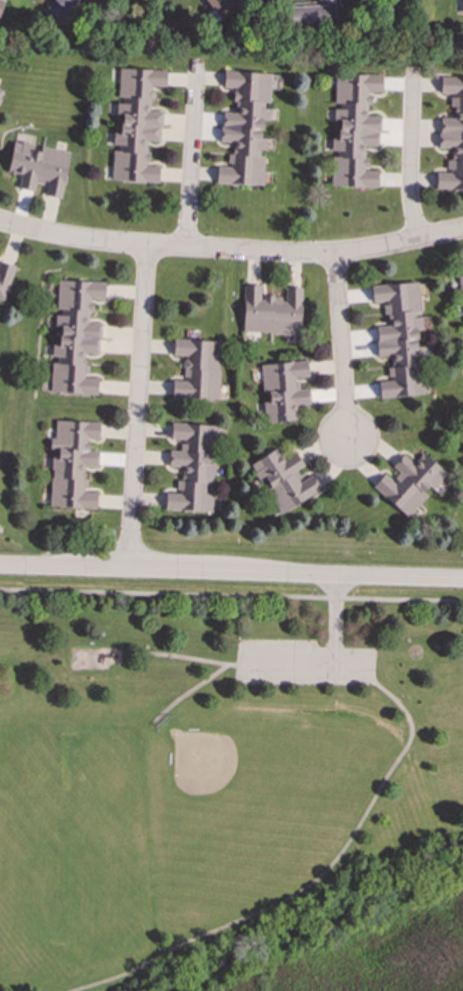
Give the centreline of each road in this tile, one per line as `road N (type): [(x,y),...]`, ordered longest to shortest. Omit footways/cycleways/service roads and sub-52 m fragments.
road 1 (residential): [(462,230),(315,255),(102,242),(0,221)]
road 2 (tertiary): [(0,567),(462,580)]
road 3 (residential): [(130,569),(147,245)]
road 4 (residential): [(186,247),(198,59)]
road 5 (residential): [(334,255),(348,440)]
road 6 (residential): [(413,75),(410,186),(419,239)]

